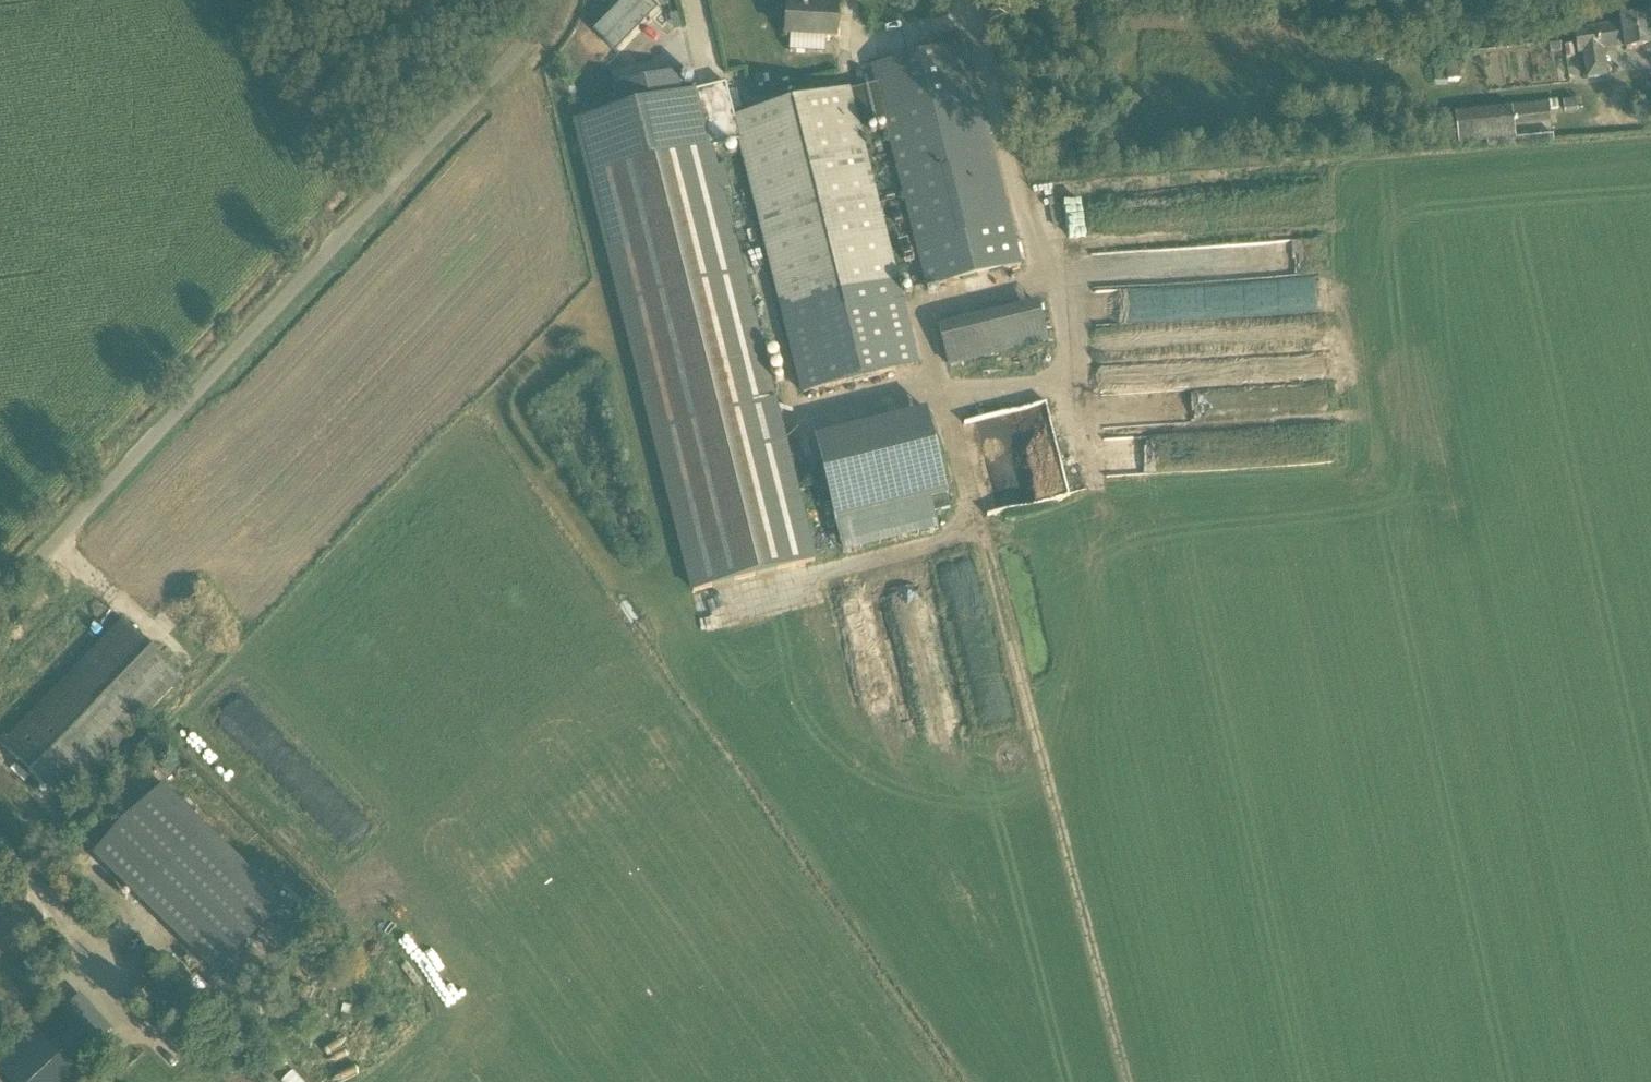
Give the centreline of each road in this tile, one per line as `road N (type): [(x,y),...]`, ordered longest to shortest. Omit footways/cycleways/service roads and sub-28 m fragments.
road 1 (unclassified): [(0,622),(542,42),(562,0)]
road 2 (track): [(937,392),(1127,1081)]

